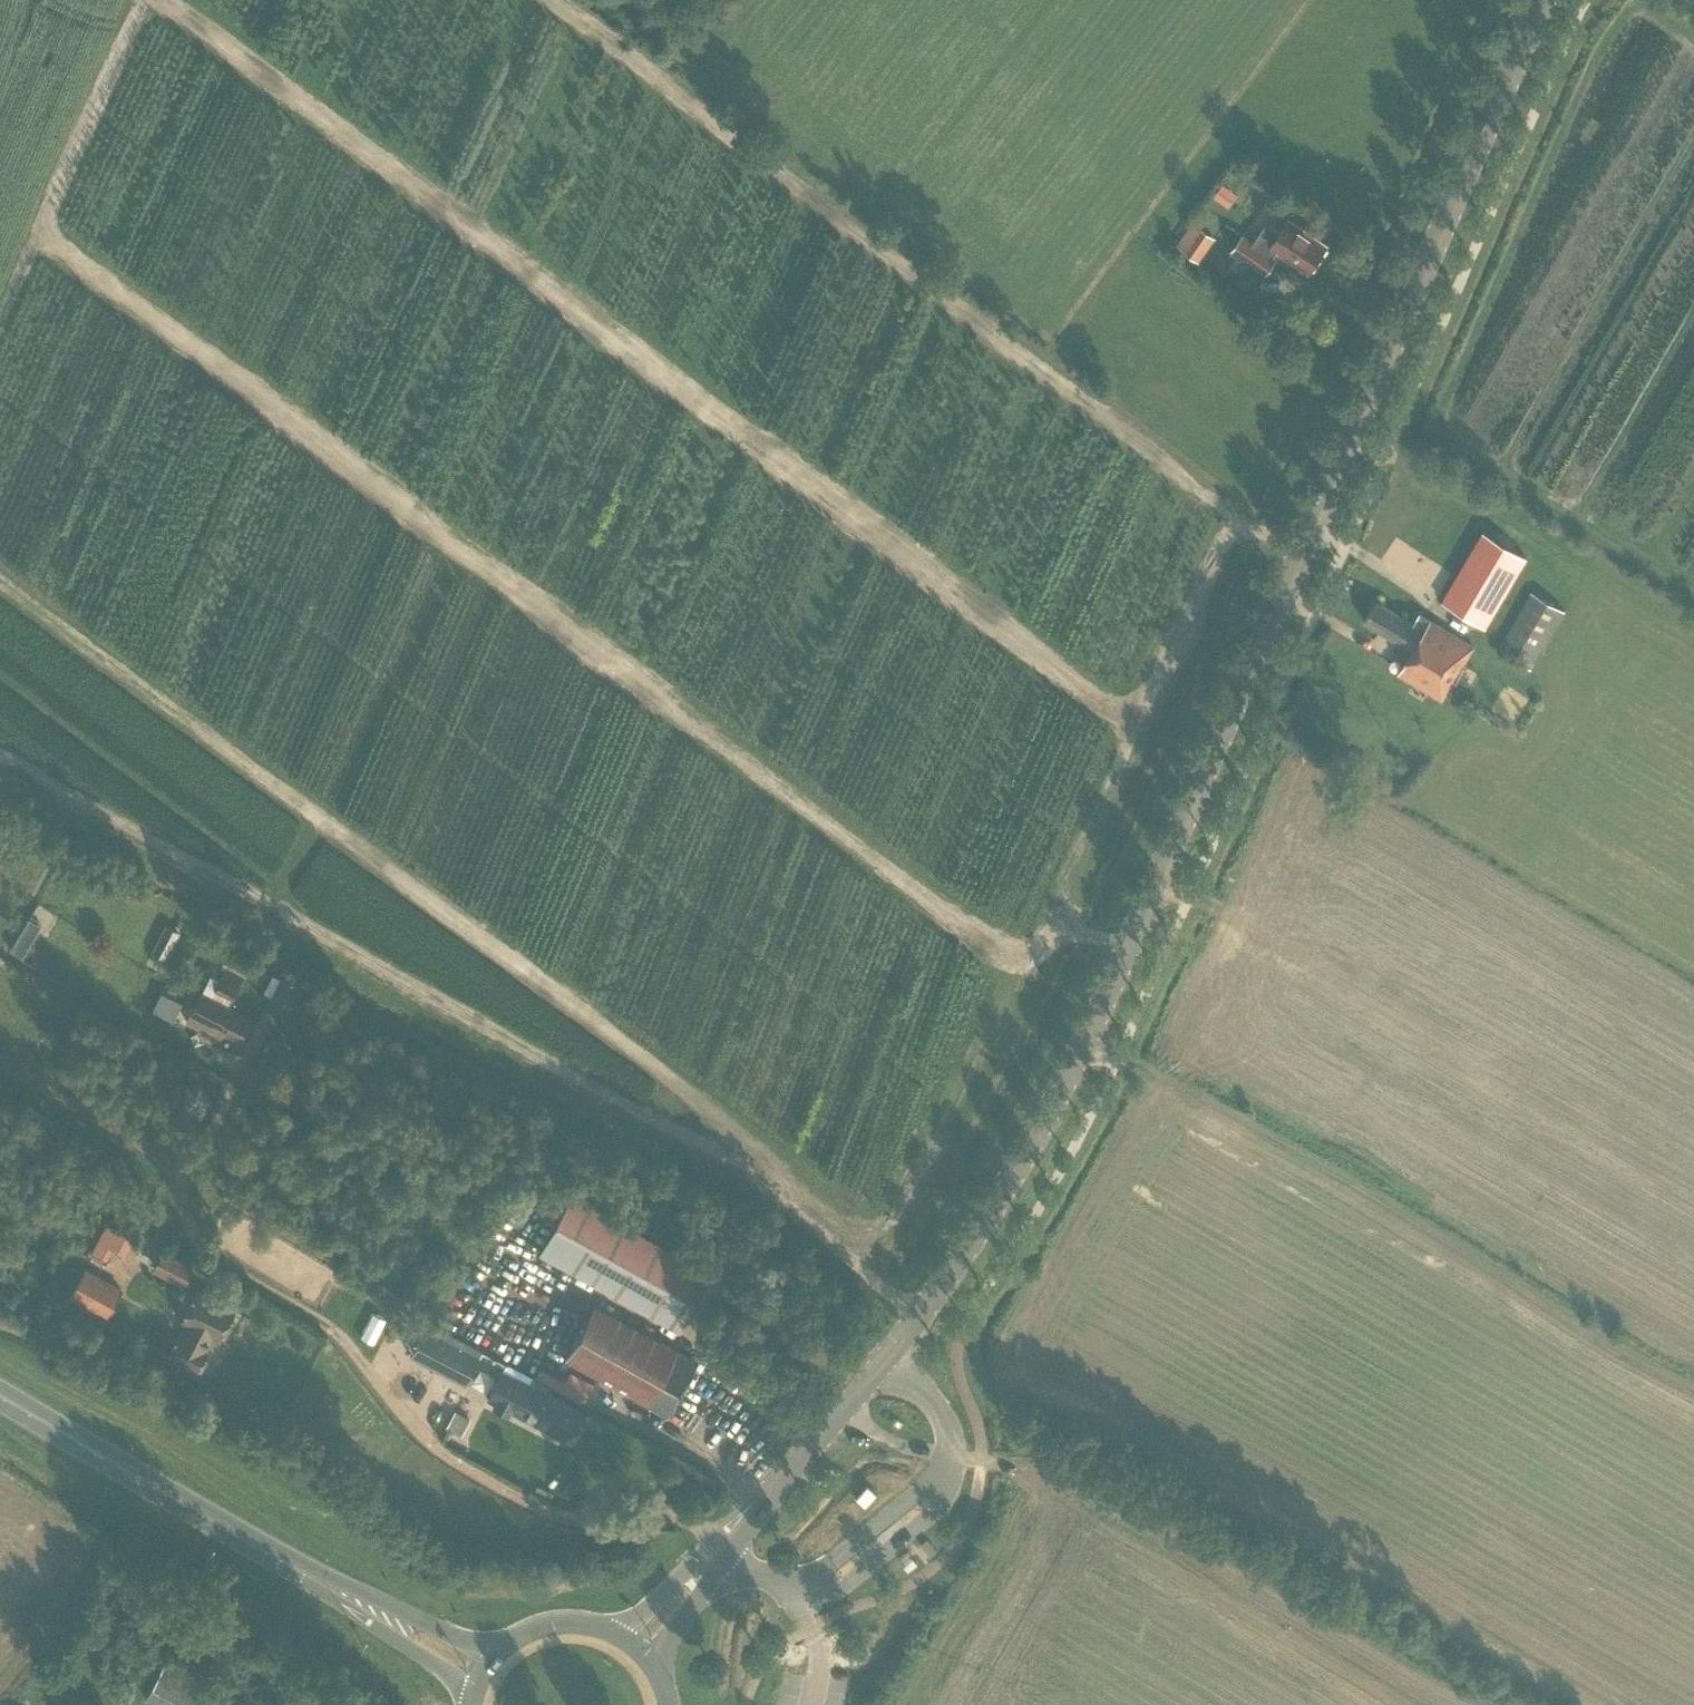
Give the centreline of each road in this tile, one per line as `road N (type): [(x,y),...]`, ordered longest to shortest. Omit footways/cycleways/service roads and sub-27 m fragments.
road 1 (tertiary): [(717,1557),(888,1360),(1035,1135),(1112,982),(1547,0)]
road 2 (trunk): [(329,1587),(0,1396)]
road 3 (trunk): [(500,1650),(462,1641),(349,1586),(329,1587)]
road 4 (trunk): [(329,1587),(338,1603),(443,1670),(472,1699)]
road 5 (tertiary): [(717,1557),(690,1566),(639,1618),(609,1629)]
road 6 (tertiary): [(656,1670),(667,1640),(711,1581),(717,1557)]

